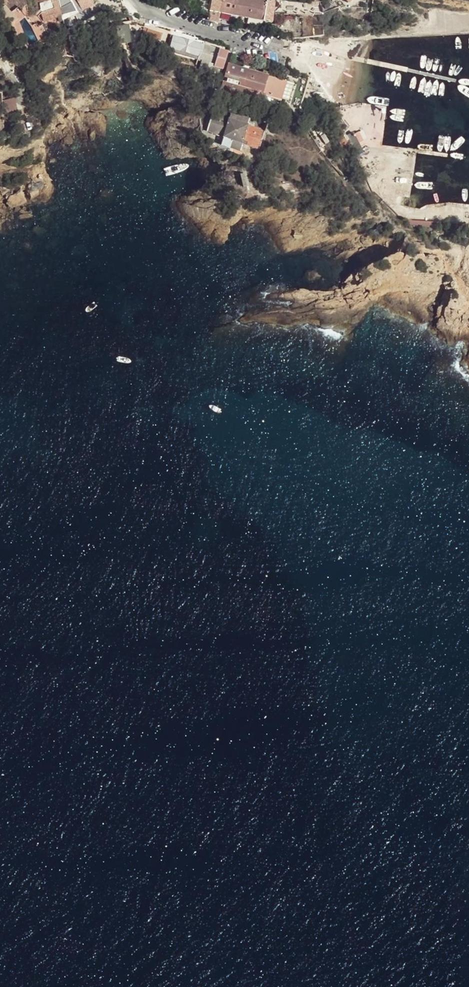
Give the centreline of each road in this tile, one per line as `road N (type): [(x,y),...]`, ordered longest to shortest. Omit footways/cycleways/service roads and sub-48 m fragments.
road 1 (residential): [(134,0),(161,18),(286,52)]

